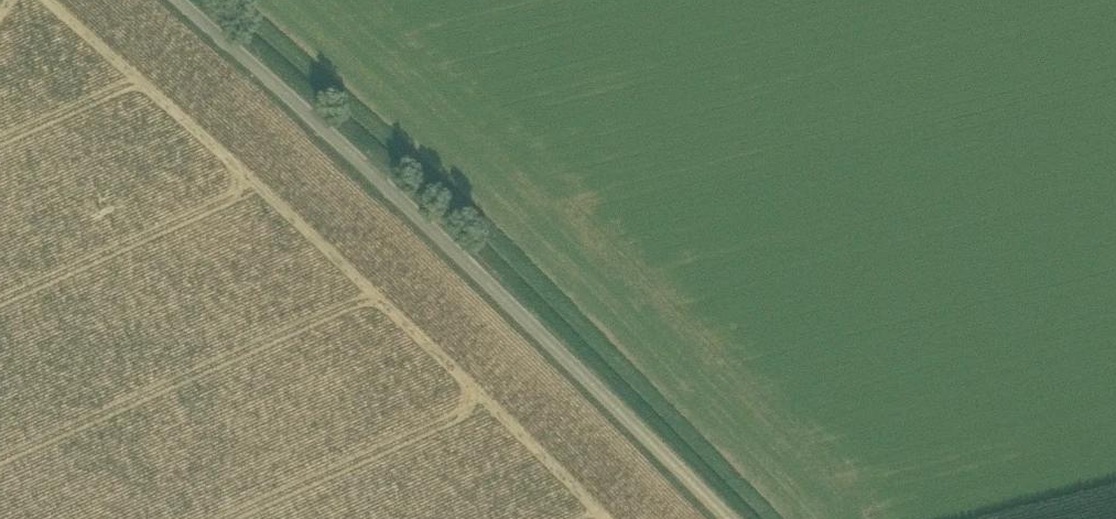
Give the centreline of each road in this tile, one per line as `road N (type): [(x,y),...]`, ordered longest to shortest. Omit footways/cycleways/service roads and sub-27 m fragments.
road 1 (unclassified): [(730,518),(177,0)]

